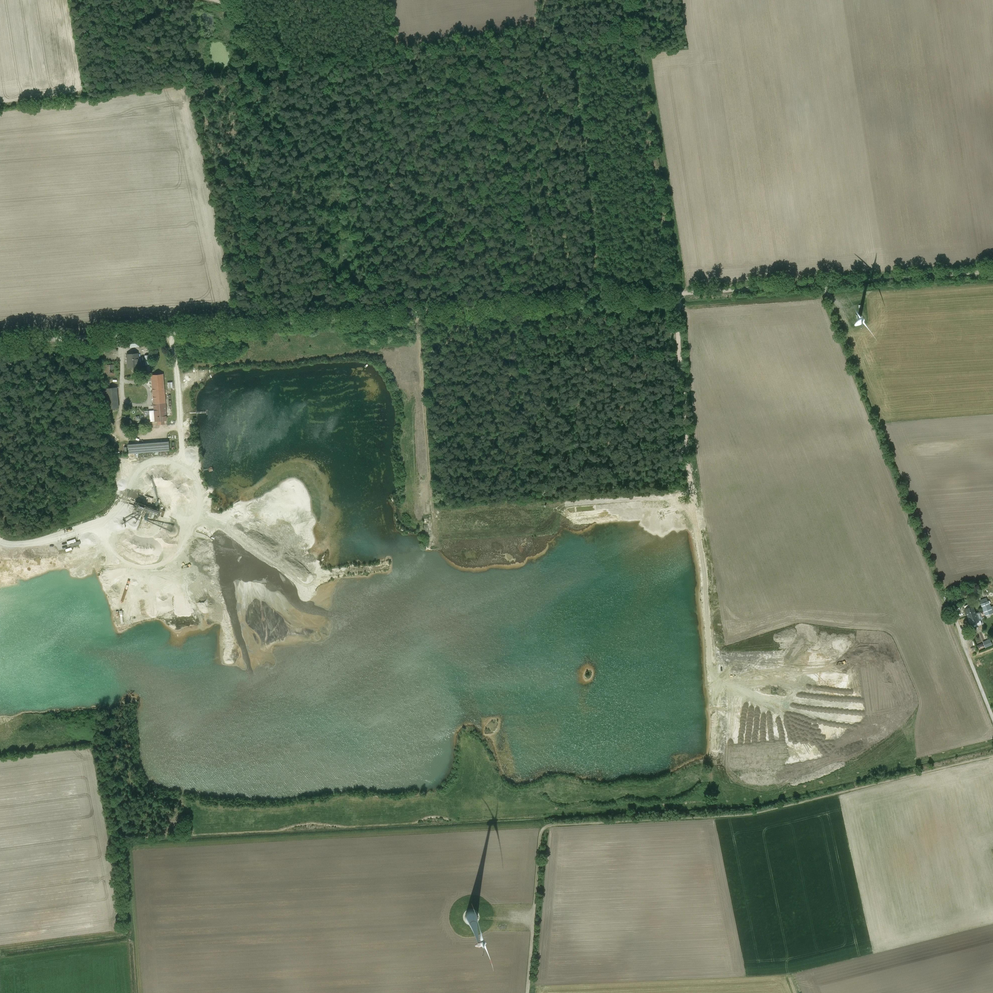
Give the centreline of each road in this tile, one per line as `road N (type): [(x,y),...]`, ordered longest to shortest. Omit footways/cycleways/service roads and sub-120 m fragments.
road 1 (track): [(992,272),(0,345)]
road 2 (track): [(528,992),(541,834),(549,824),(757,812),(992,754)]

